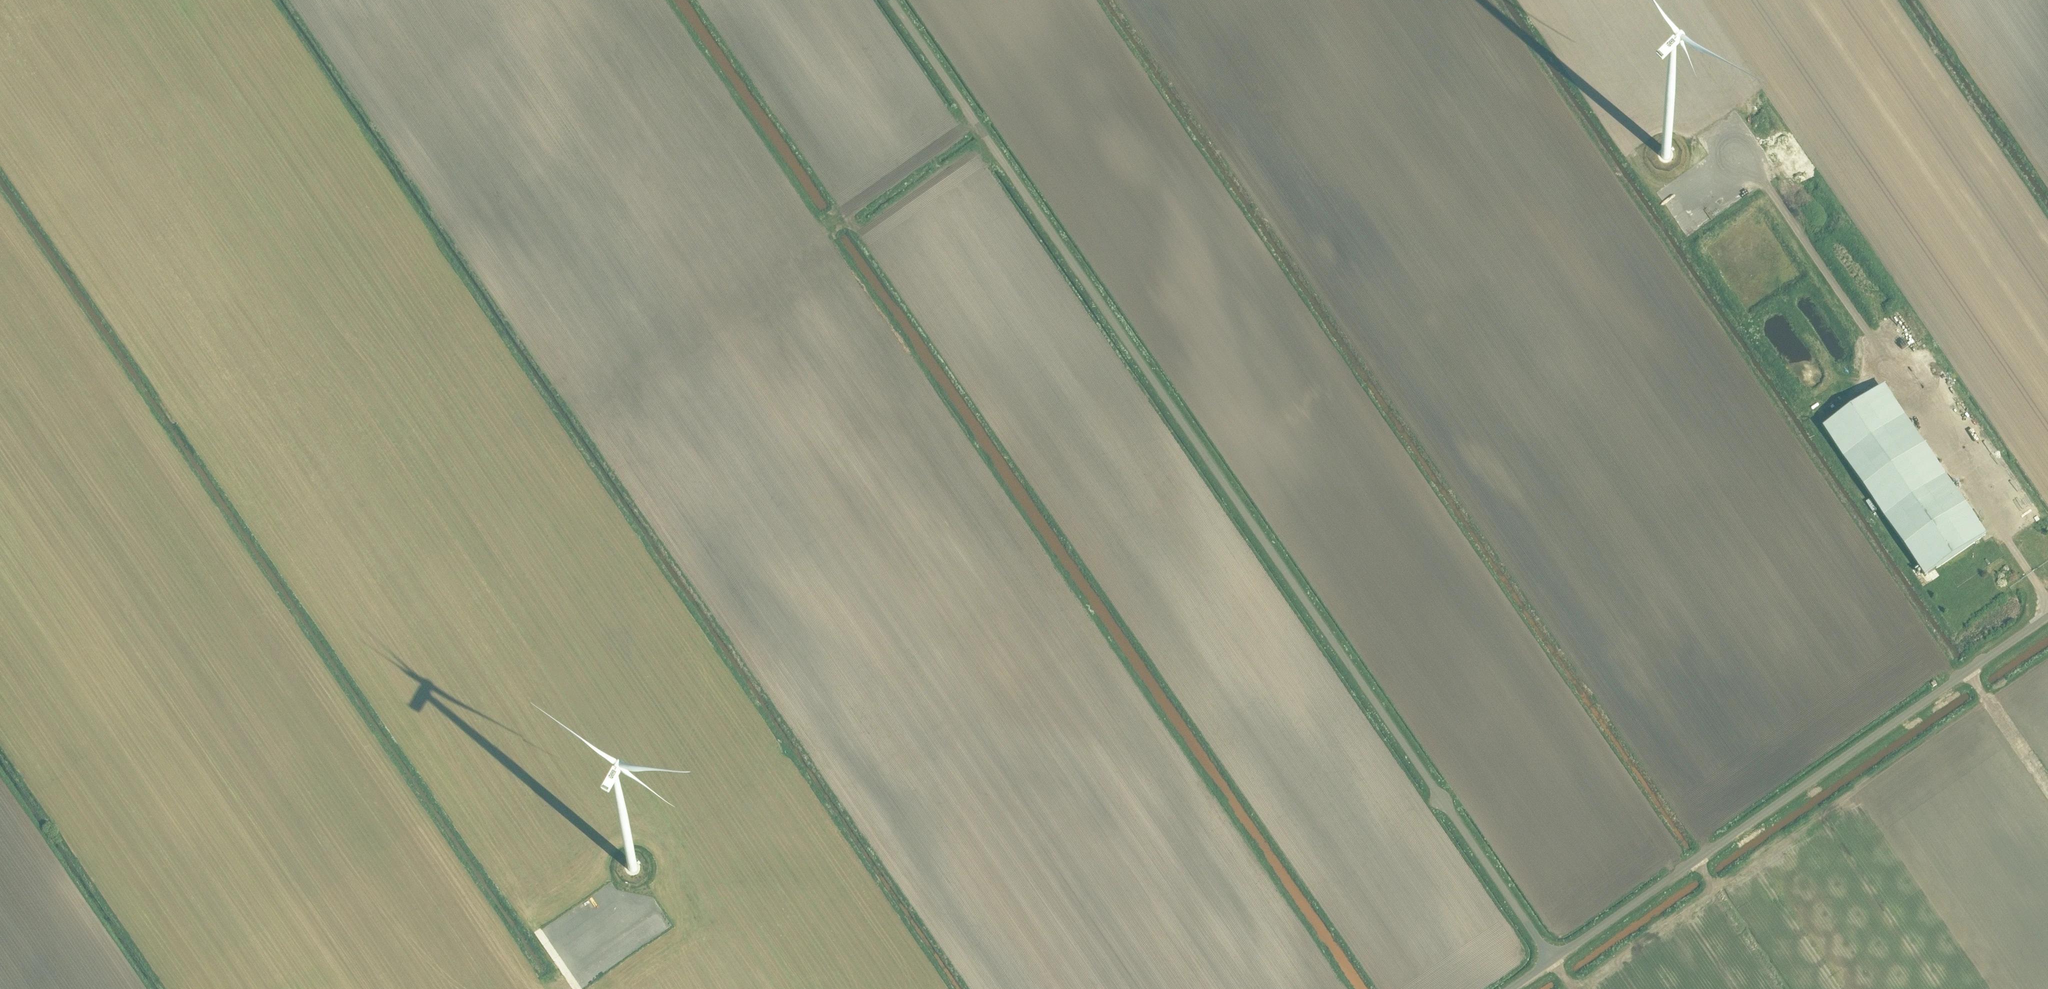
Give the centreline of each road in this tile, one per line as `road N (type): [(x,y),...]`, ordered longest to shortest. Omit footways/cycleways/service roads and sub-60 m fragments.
road 1 (unclassified): [(1552,960),(889,0)]
road 2 (unclassified): [(1552,960),(2047,617)]

